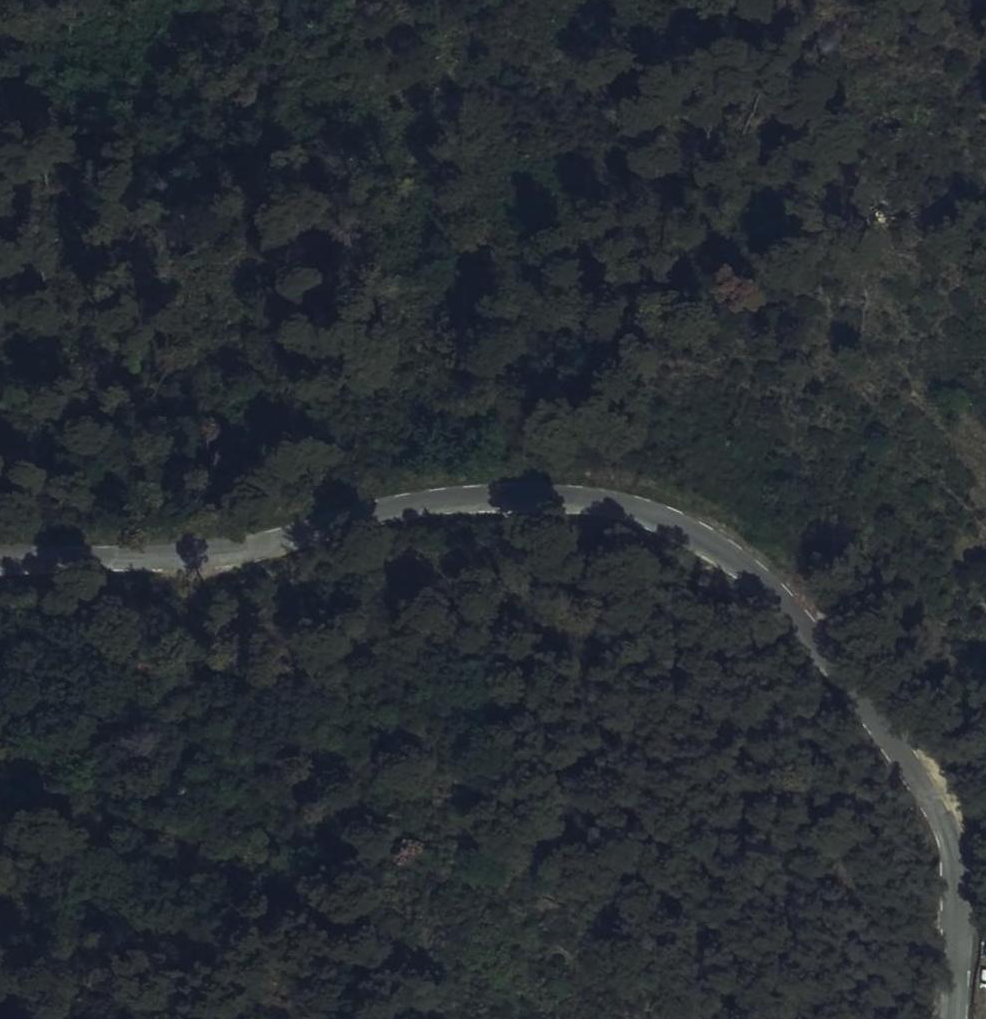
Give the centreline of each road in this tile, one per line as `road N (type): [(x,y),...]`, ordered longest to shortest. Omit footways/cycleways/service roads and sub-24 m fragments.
road 1 (tertiary): [(0,567),(246,554),(396,509),(514,495),(644,511),(691,533),(751,575),(846,686),(948,828),(963,897),(956,1018)]

